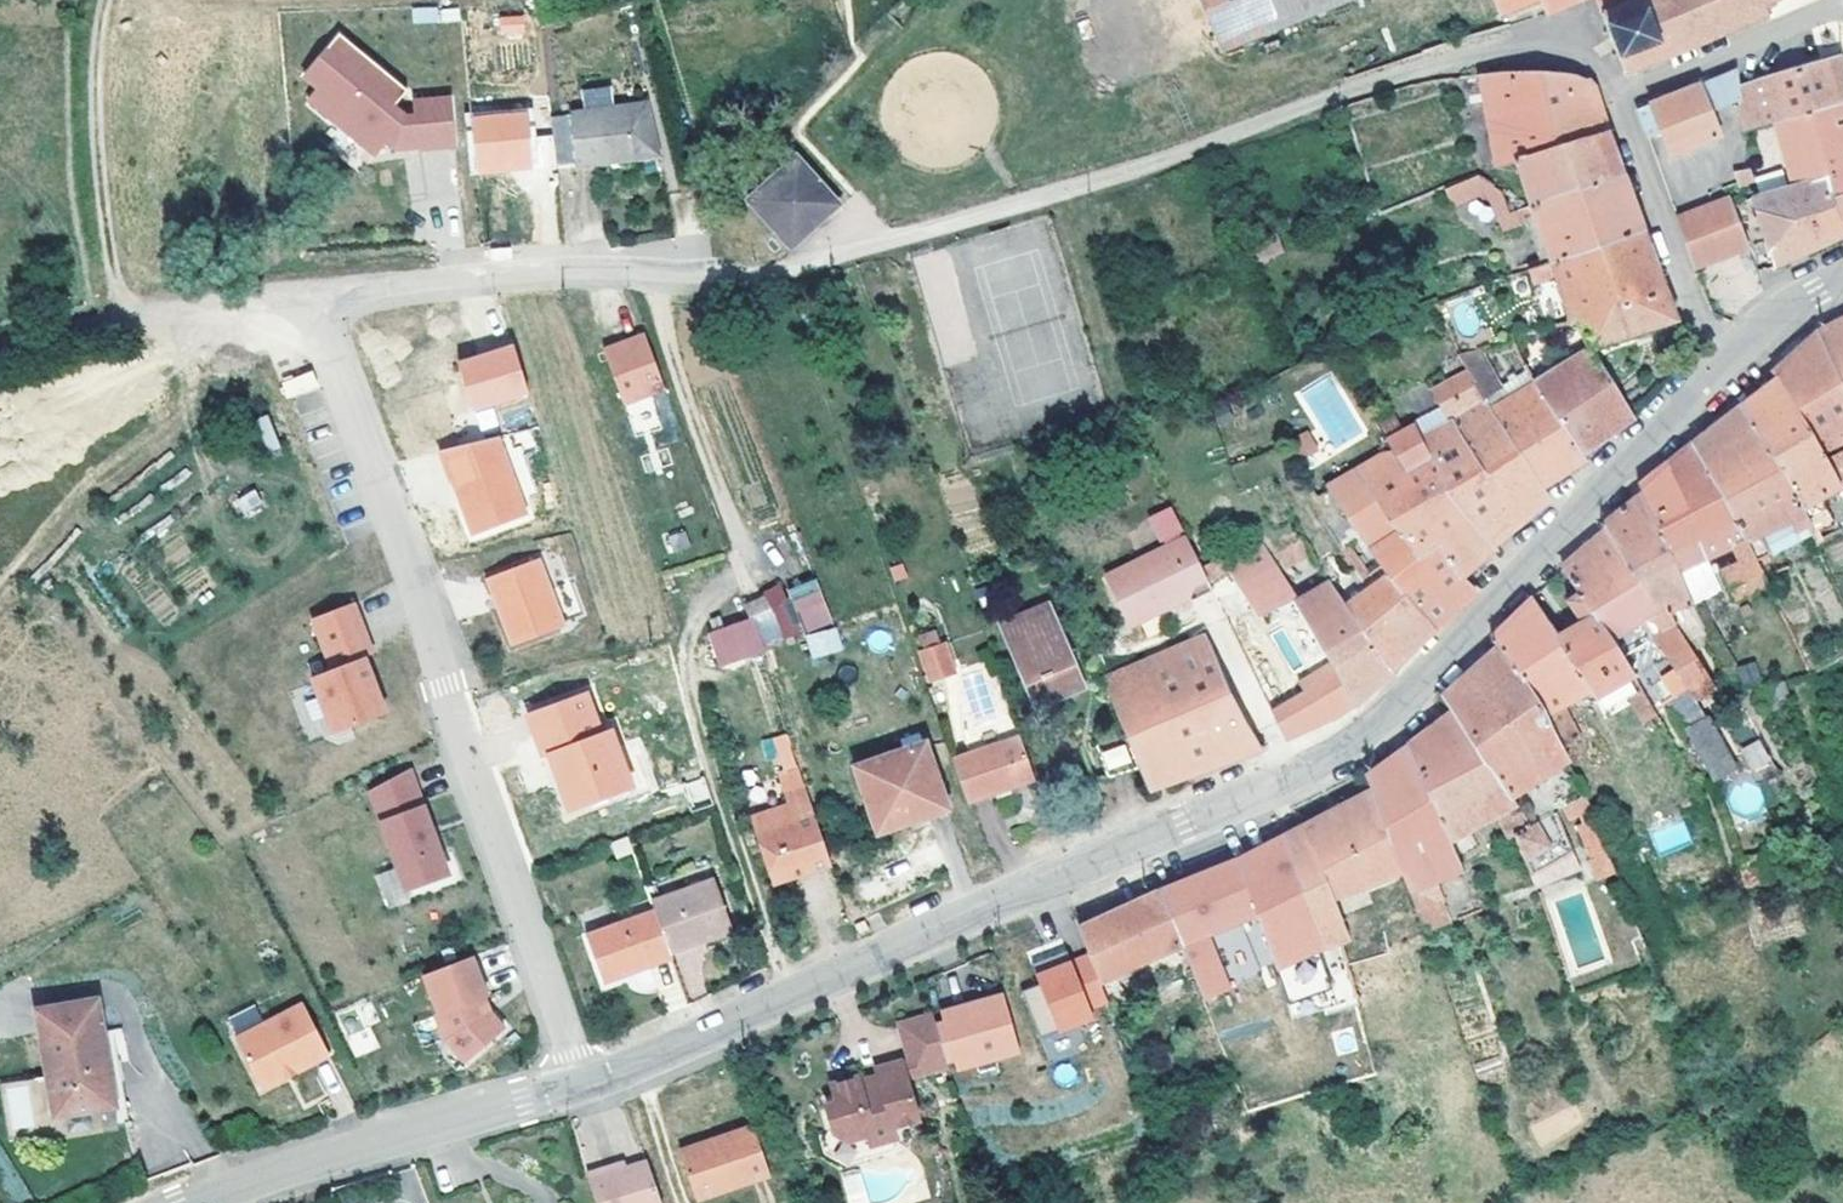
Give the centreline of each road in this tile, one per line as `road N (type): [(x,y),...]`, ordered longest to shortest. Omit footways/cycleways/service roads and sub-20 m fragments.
road 1 (residential): [(1618,97),(1606,71),(1577,48),(1530,46),(1398,75),(1193,150),(804,266),(707,275),(595,267),(311,297)]
road 2 (tertiary): [(1719,371),(1412,691),(1353,743),(719,1029),(579,1082)]
road 3 (residential): [(311,297),(579,1082)]
road 4 (tertiary): [(579,1082),(278,1170),(192,1202)]
road 5 (track): [(793,992),(771,945),(692,696),(692,625)]
road 6 (track): [(0,591),(75,500),(169,412),(178,392),(167,314)]
road 7 (track): [(109,0),(97,154),(110,277),(126,320)]
road 8 (residential): [(311,297),(126,320),(0,349)]
road 9 (residential): [(1719,371),(1618,97)]
road 10 (residential): [(1842,3),(1618,97)]
road 11 (tertiary): [(1842,276),(1778,317),(1719,371)]

